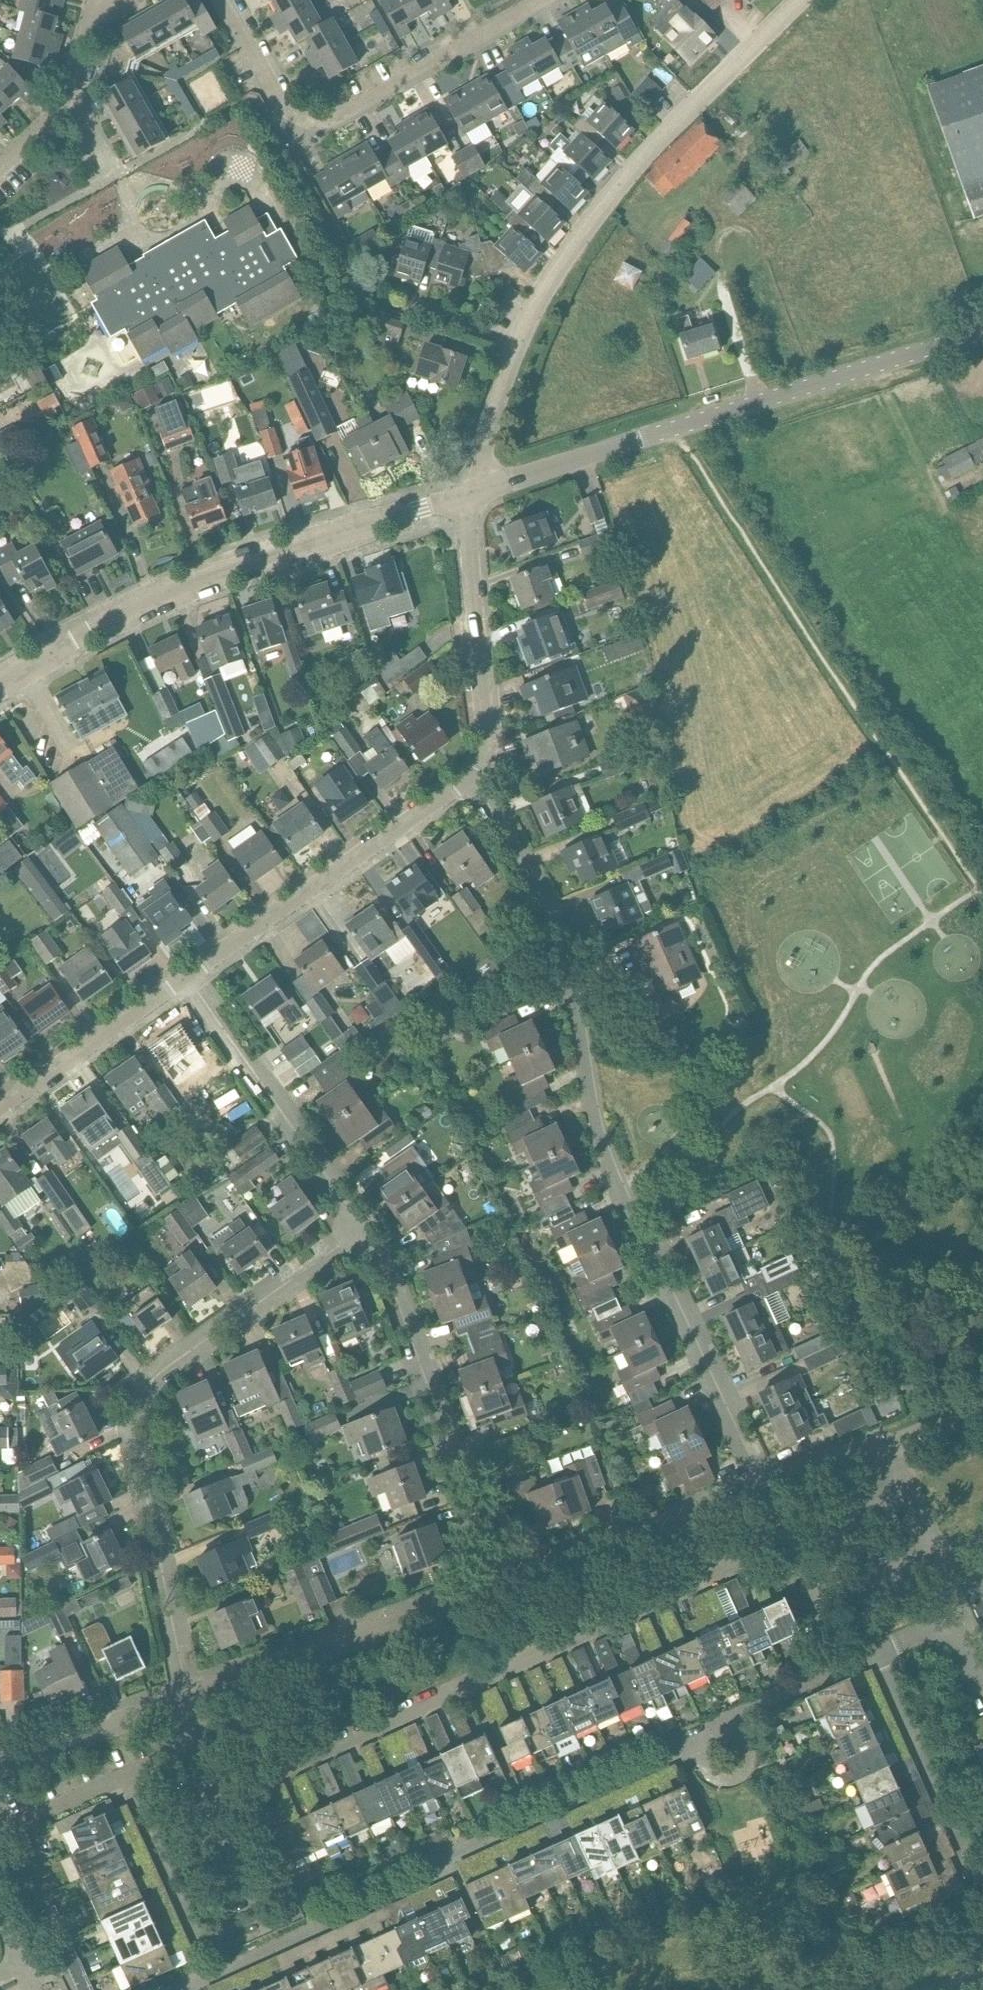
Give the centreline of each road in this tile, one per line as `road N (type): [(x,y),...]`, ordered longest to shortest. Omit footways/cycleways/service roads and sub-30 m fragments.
road 1 (residential): [(188,1745),(212,1799),(911,1496)]
road 2 (residential): [(879,1651),(712,1727),(671,1758),(465,1846),(418,1884),(179,1989)]
road 3 (residential): [(759,1489),(608,1167),(562,920),(478,772)]
road 4 (residential): [(472,493),(531,314),(575,237),(674,124),(800,0)]
road 5 (residential): [(192,1691),(149,1411),(157,1375),(179,1349),(361,1226)]
road 6 (unclassified): [(472,493),(982,330)]
road 7 (unclassified): [(0,685),(169,594),(472,493)]
road 8 (residential): [(223,0),(291,112),(318,121),(542,0)]
road 9 (residential): [(494,1584),(388,1270),(361,1226)]
road 10 (residential): [(182,976),(478,772)]
road 11 (unclassified): [(192,1691),(494,1584)]
road 12 (residential): [(361,1226),(182,976)]
road 13 (unclassified): [(494,1584),(759,1489)]
road 14 (residential): [(478,772),(486,739),(472,493)]
road 15 (residential): [(982,1863),(879,1651)]
road 16 (residential): [(0,1107),(182,976)]
road 17 (residential): [(0,1834),(188,1745)]
road 18 (residential): [(0,167),(73,100),(92,18),(105,0)]
road 19 (unclassified): [(0,1761),(169,1700)]
road 20 (unclassified): [(759,1489),(889,1443)]
road 21 (residential): [(811,1602),(936,1554)]

